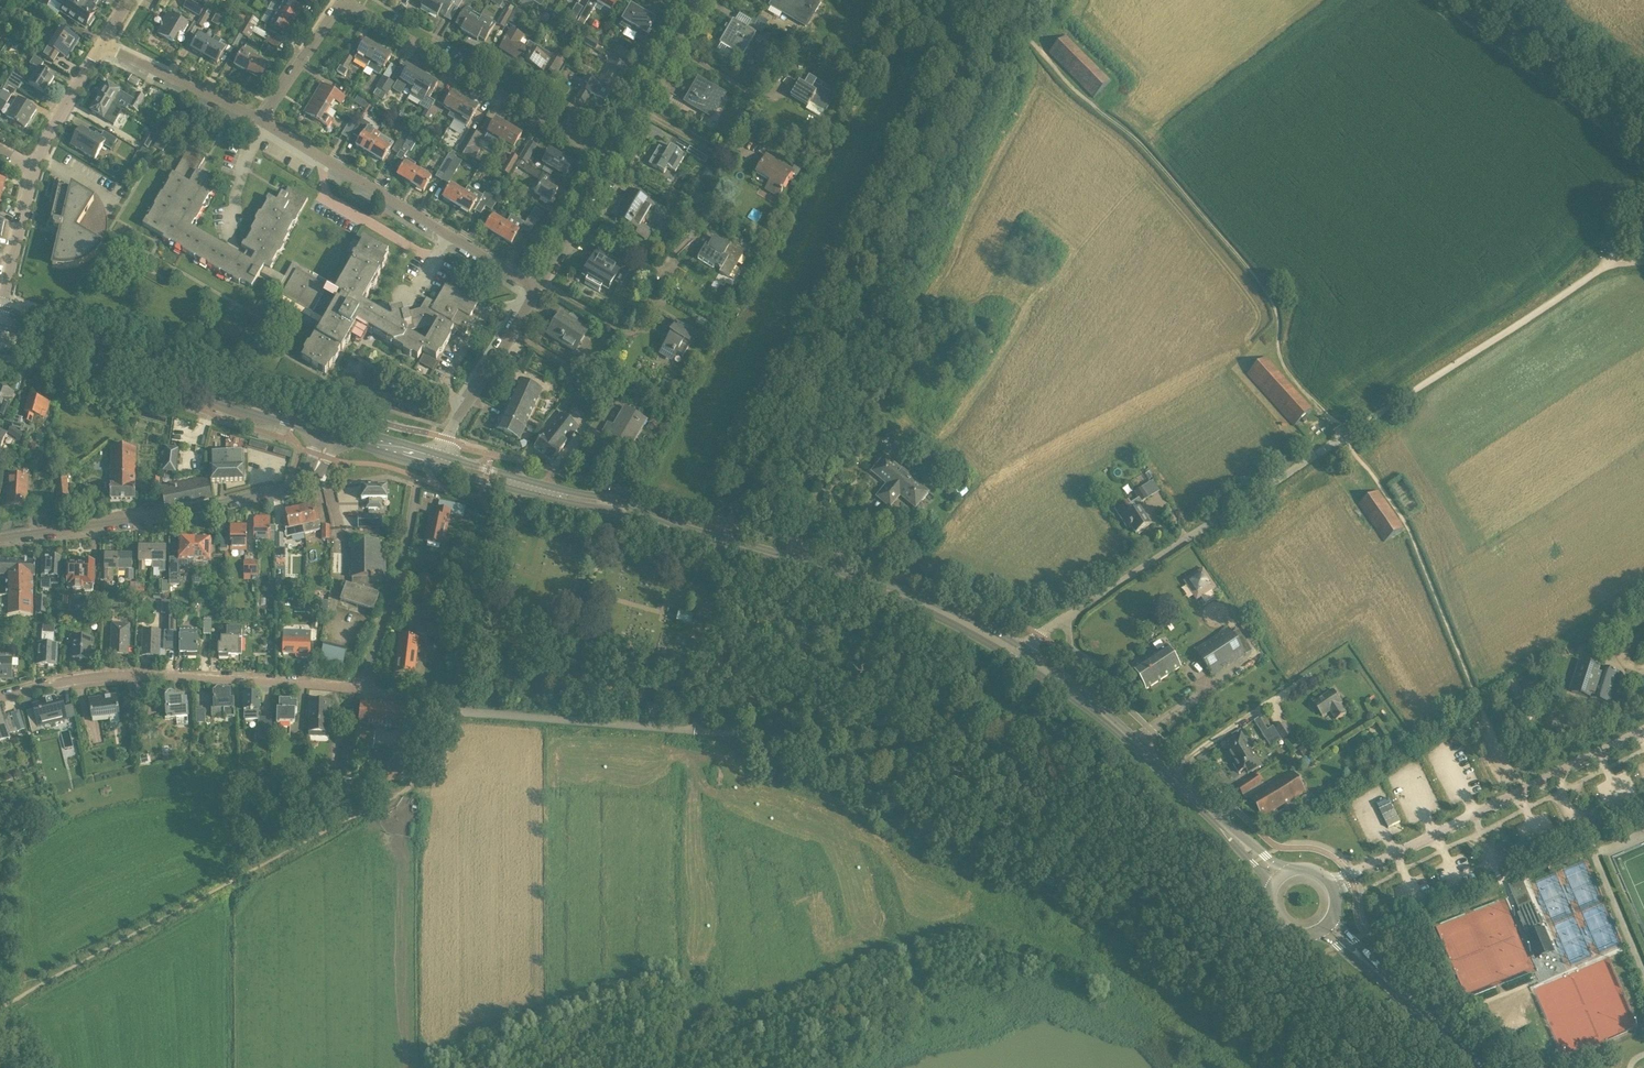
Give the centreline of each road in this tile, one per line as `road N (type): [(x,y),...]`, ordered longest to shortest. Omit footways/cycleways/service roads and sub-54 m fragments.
road 1 (track): [(726,519),(979,0)]
road 2 (track): [(447,709),(417,774),(396,795),(0,1005)]
road 3 (unclassified): [(1022,645),(1341,437)]
road 4 (residential): [(0,698),(122,673),(363,688)]
road 5 (residential): [(363,688),(447,709),(694,732)]
road 6 (residential): [(536,290),(263,123)]
road 7 (residential): [(612,158),(349,0)]
road 8 (unclassified): [(1369,867),(1643,732)]
road 9 (tertiary): [(290,487),(0,539)]
road 10 (primary): [(675,528),(616,498),(438,461)]
road 11 (primary): [(438,461),(458,474),(675,528)]
road 12 (track): [(447,709),(485,621),(523,479)]
road 13 (residential): [(363,688),(396,586),(415,485)]
road 14 (primary): [(913,599),(718,540)]
road 15 (primary): [(1237,837),(1092,706)]
road 16 (track): [(1491,0),(1643,122)]
road 17 (primary): [(234,401),(53,347)]
road 18 (residential): [(612,158),(699,0)]
road 19 (residential): [(263,123),(103,42)]
road 20 (residential): [(446,437),(536,290)]
road 21 (primary): [(1478,1067),(1366,960)]
road 22 (residential): [(536,290),(612,158)]
road 23 (residential): [(0,310),(34,167)]
road 24 (residential): [(263,123),(343,0)]
road 25 (residential): [(34,167),(103,42)]

